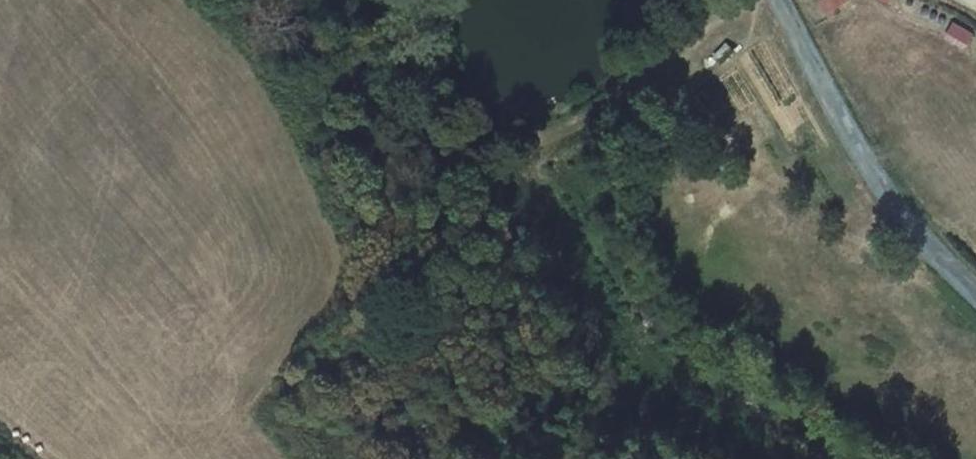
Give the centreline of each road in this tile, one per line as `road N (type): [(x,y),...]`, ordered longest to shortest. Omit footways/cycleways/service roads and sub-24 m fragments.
road 1 (unclassified): [(780,0),(873,175),(975,291)]

